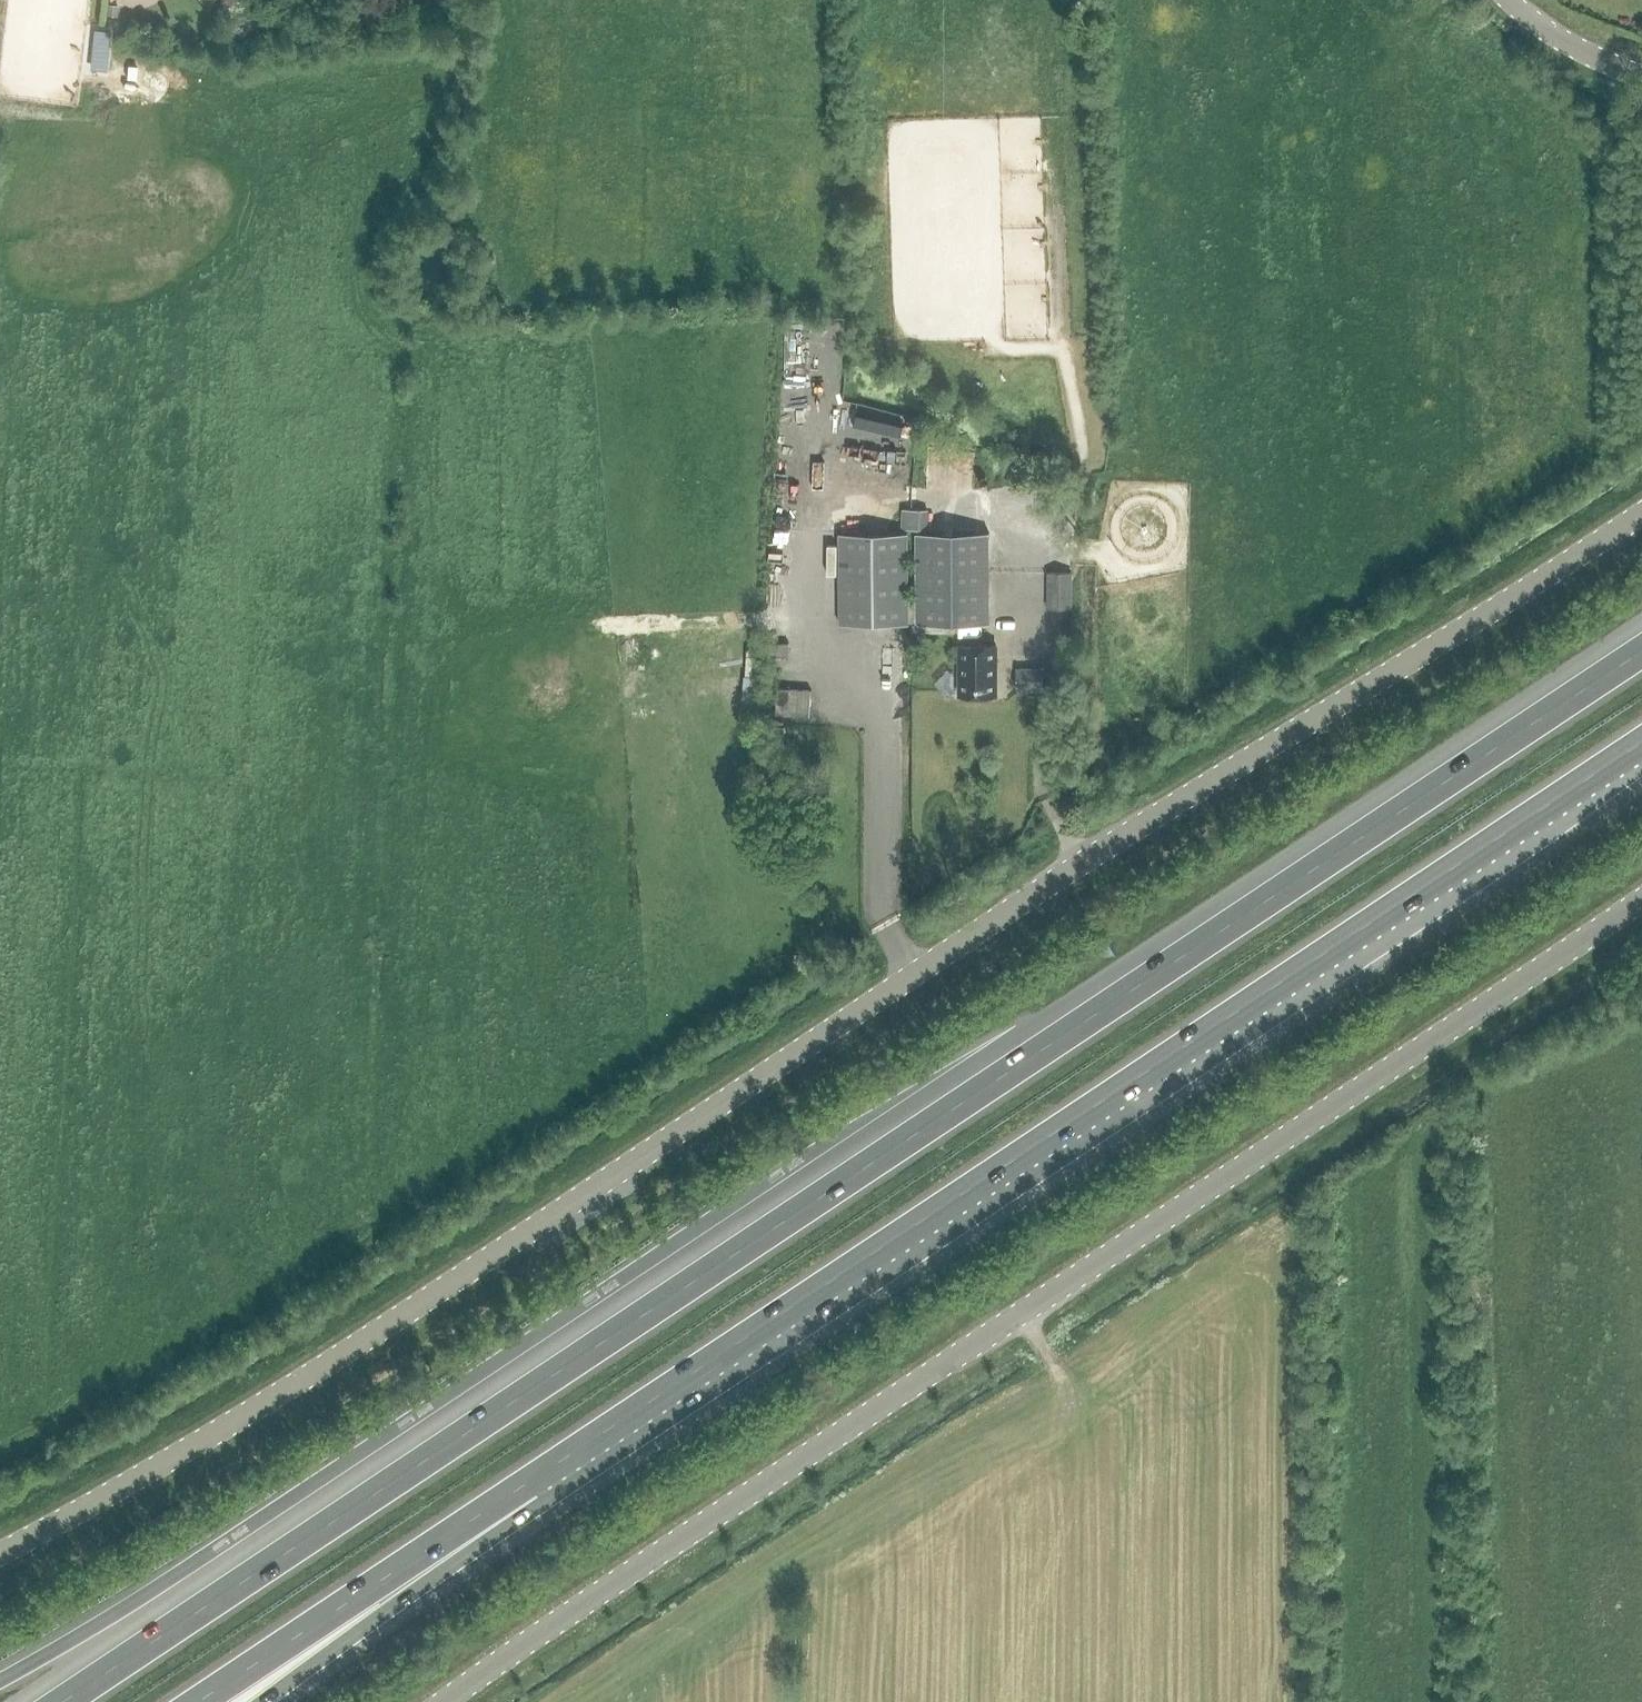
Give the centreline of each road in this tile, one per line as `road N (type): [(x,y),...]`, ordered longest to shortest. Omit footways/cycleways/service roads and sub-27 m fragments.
road 1 (unclassified): [(0,1552),(245,1412),(1641,516)]
road 2 (motorway): [(1641,651),(64,1701)]
road 3 (unclassified): [(447,1701),(1641,894)]
road 4 (motorway): [(531,1484),(1641,744)]
road 5 (motorway): [(198,1701),(531,1484)]
road 6 (motorway): [(265,1701),(531,1484)]
road 7 (unclassified): [(1641,76),(1570,48),(1519,0)]

